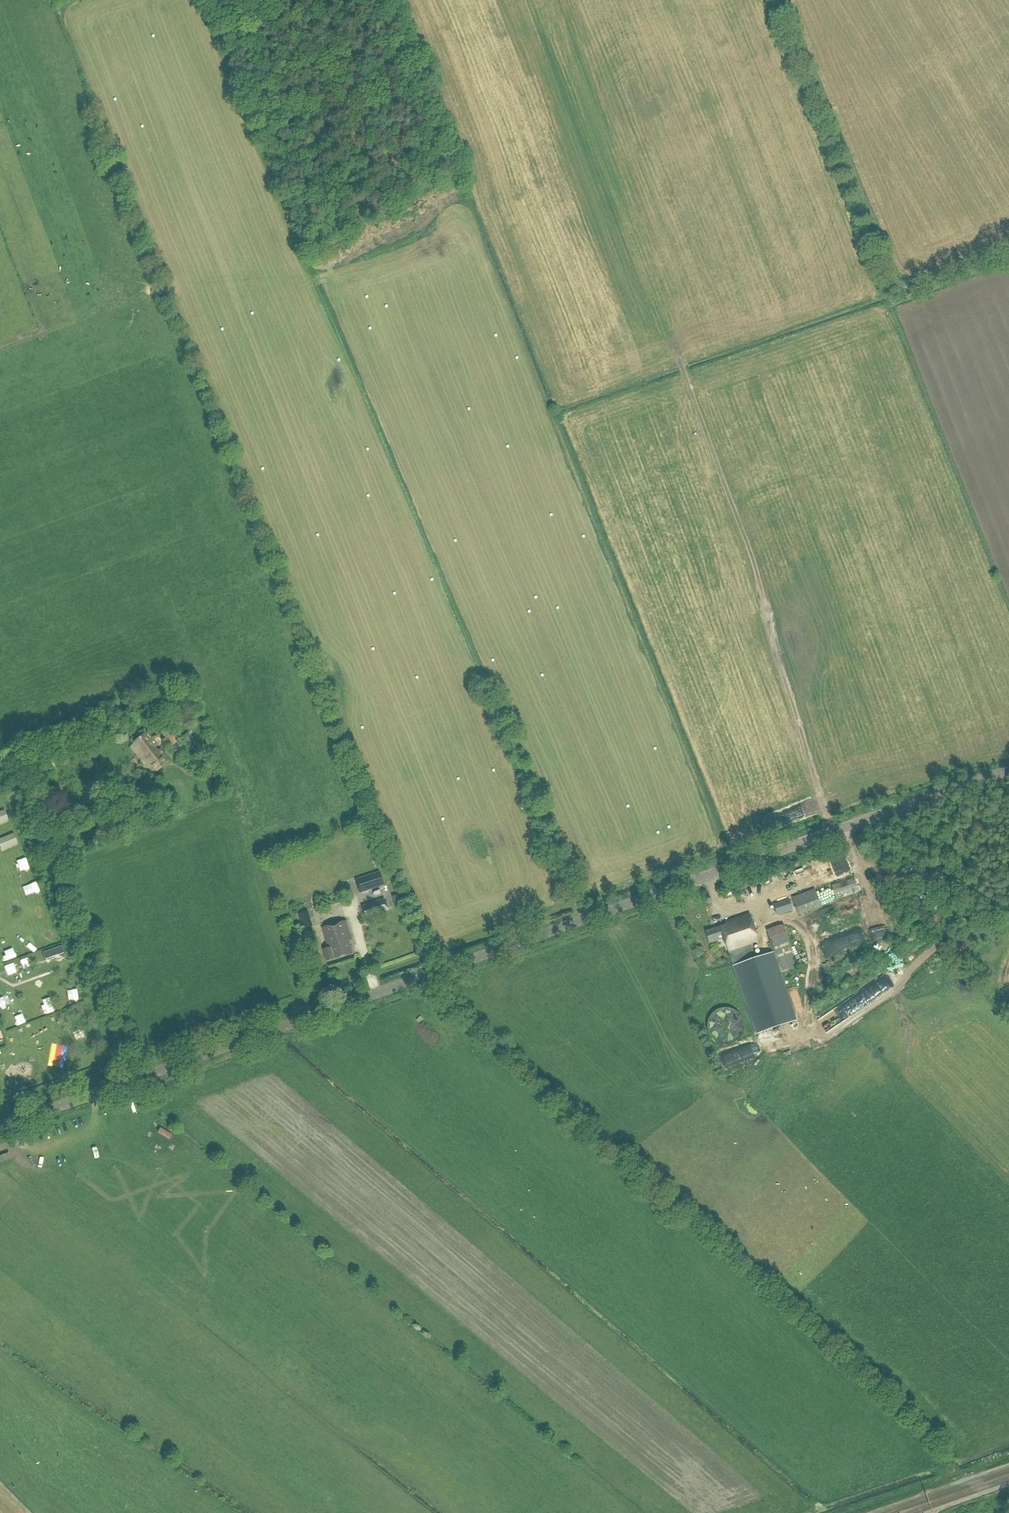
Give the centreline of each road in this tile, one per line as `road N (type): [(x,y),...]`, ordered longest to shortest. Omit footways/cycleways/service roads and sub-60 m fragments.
road 1 (tertiary): [(0,1133),(1008,773)]
road 2 (track): [(830,837),(749,549),(679,362)]
road 3 (track): [(774,0),(887,284),(914,289),(1008,251)]
road 4 (track): [(584,925),(475,670)]

